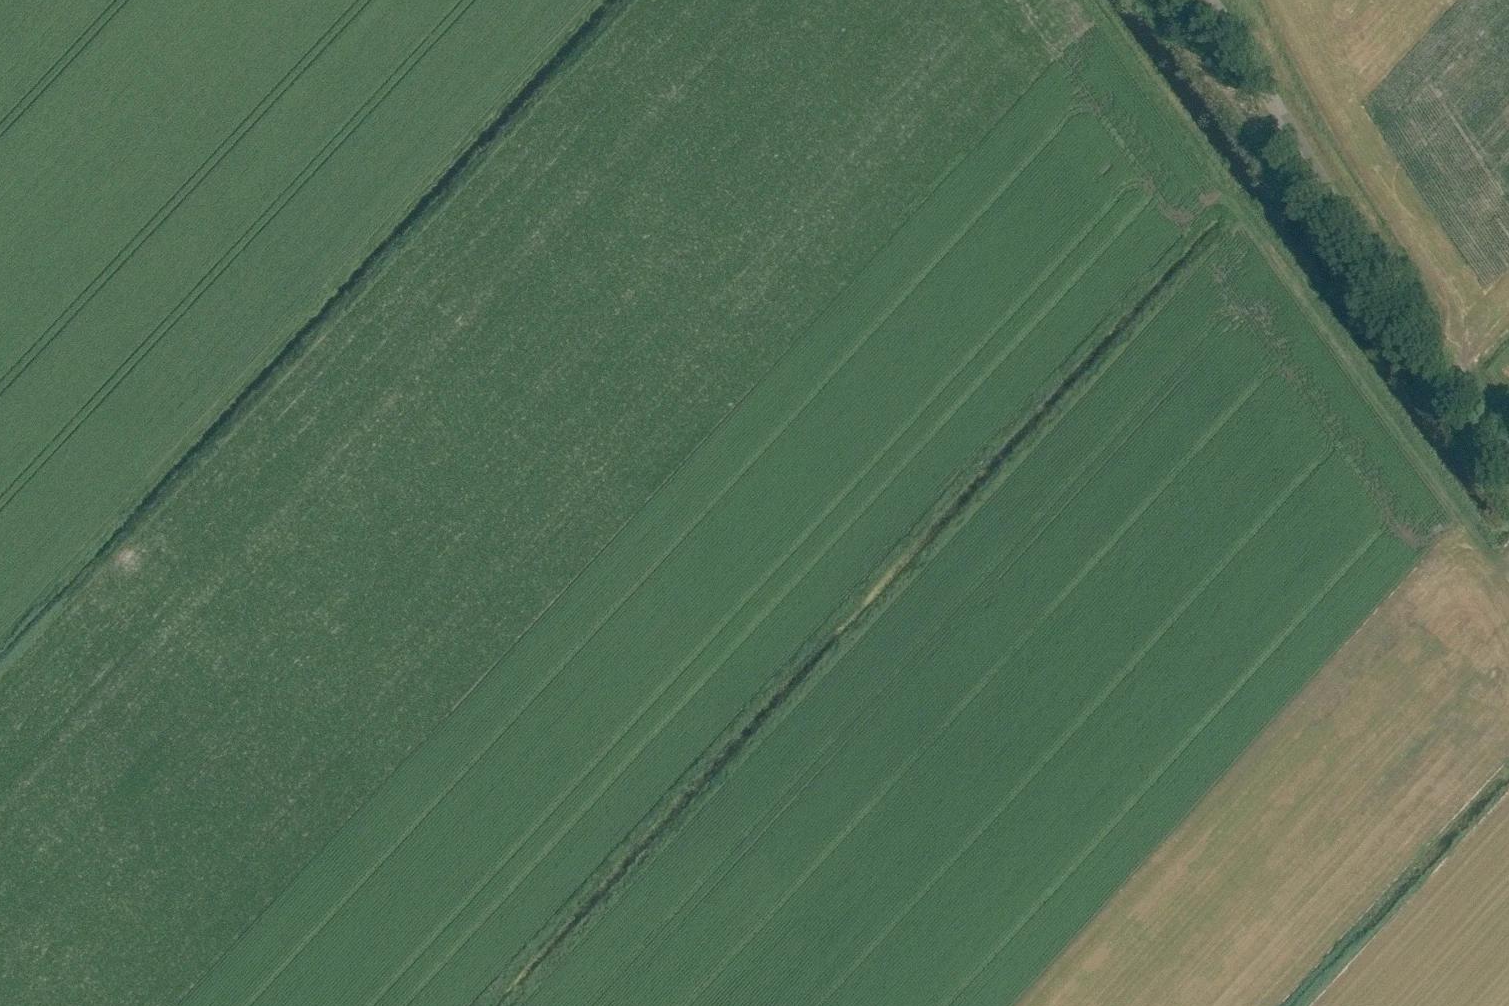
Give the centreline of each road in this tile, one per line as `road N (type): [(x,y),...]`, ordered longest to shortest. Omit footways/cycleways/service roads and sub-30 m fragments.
road 1 (tertiary): [(1508,468),(1316,202),(1204,0)]

